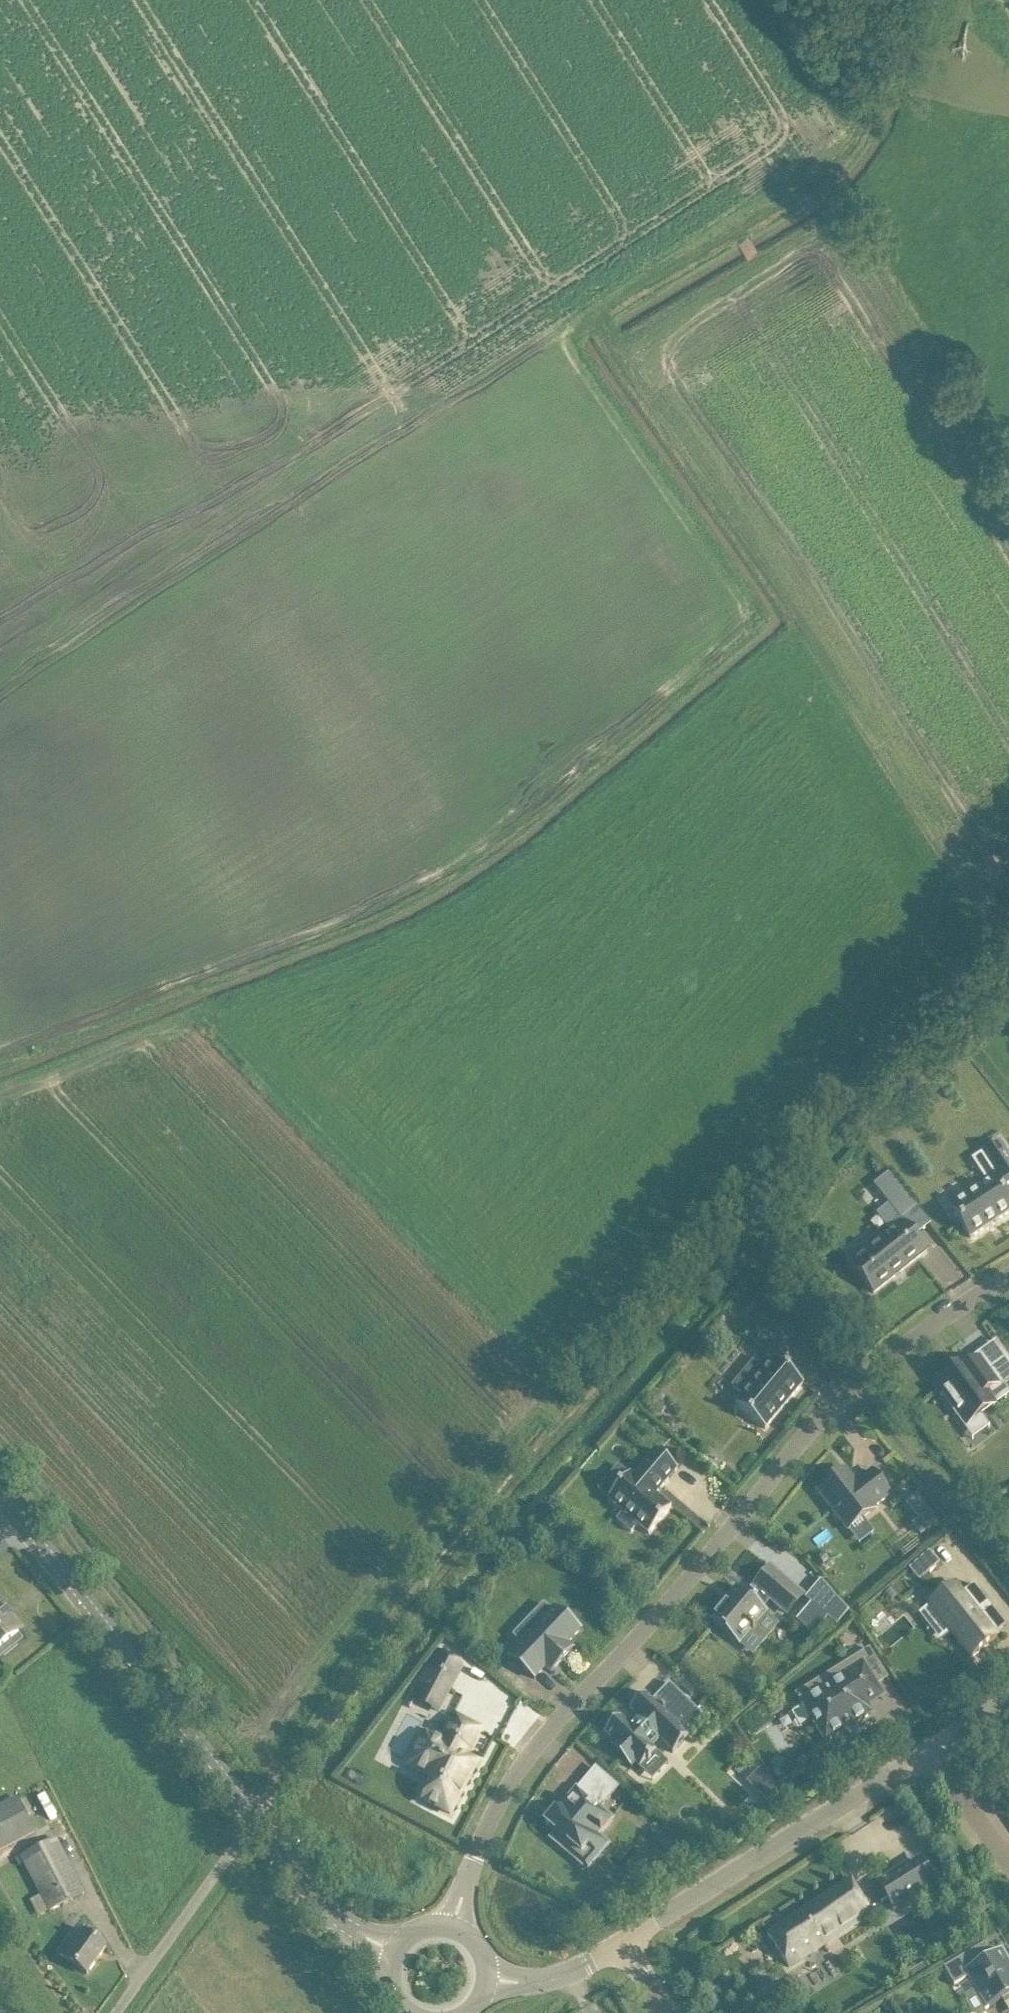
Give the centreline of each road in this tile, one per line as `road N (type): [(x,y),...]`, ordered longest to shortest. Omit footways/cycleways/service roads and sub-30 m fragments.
road 1 (track): [(255,1817),(358,1677),(494,1517),(1008,940)]
road 2 (residential): [(1008,1275),(820,1417),(698,1569),(566,1711),(515,1775),(450,1929)]
road 3 (unclassified): [(255,1817),(0,1492)]
road 4 (unclassified): [(624,1941),(927,1753)]
road 5 (unclassified): [(116,2012),(255,1817)]
road 6 (unclassified): [(391,1953),(331,1912),(255,1817)]
road 7 (unclassified): [(484,1981),(555,1978),(624,1941)]
road 8 (residential): [(1008,1861),(927,1753)]

